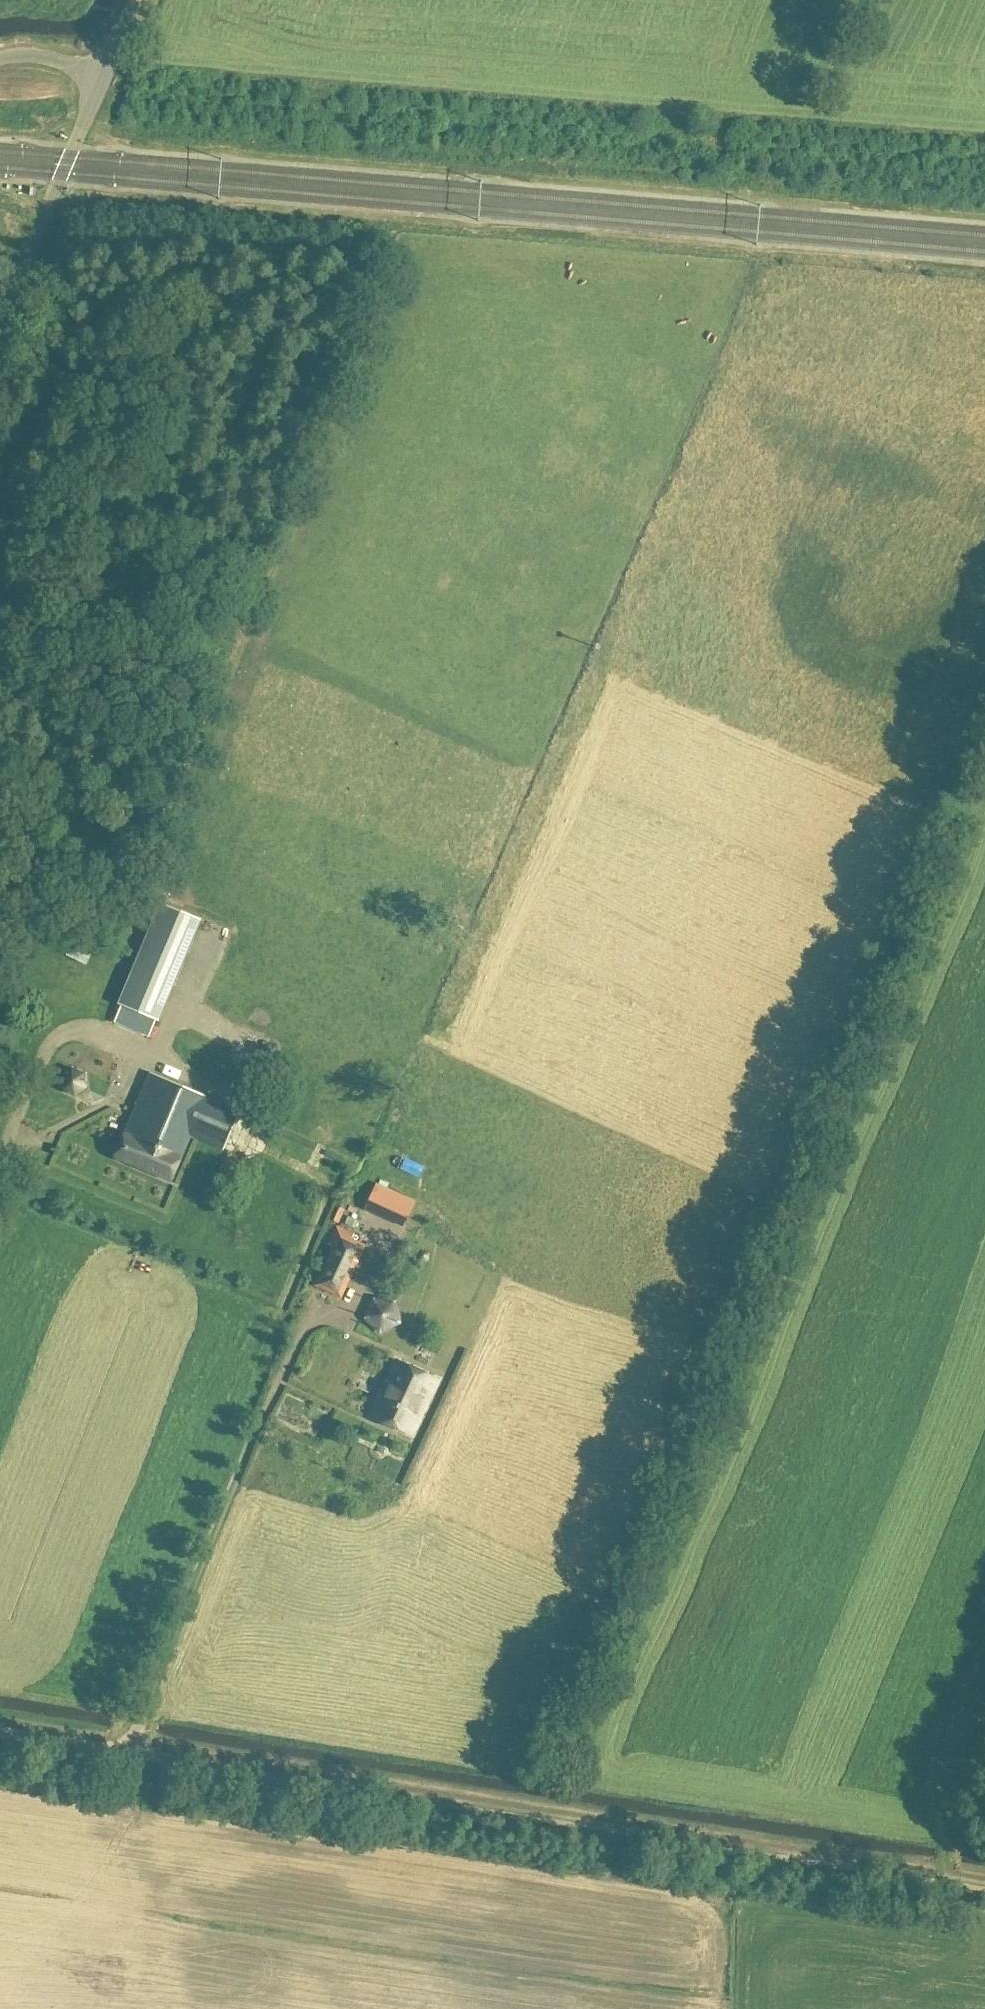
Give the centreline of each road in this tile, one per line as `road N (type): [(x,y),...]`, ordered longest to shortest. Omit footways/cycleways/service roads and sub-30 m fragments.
road 1 (unclassified): [(0,322),(134,0)]
road 2 (unclassified): [(129,1752),(0,1732)]

